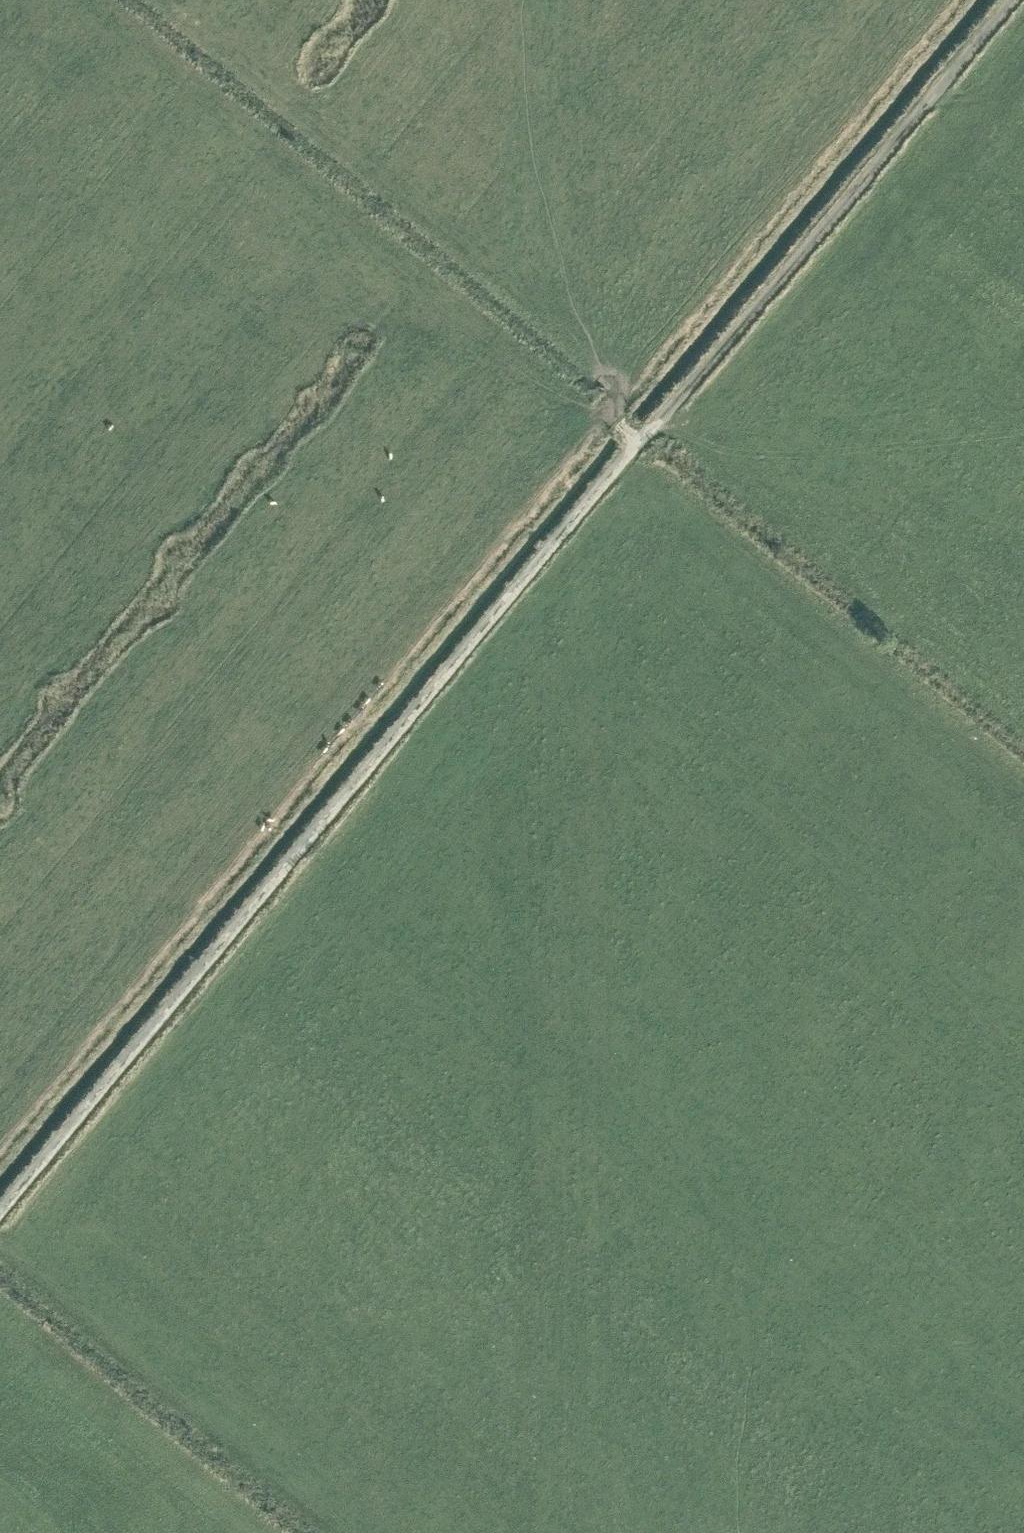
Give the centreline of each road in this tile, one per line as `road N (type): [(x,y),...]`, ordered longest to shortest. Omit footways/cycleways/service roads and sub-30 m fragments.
road 1 (unclassified): [(0,1209),(1013,0)]

